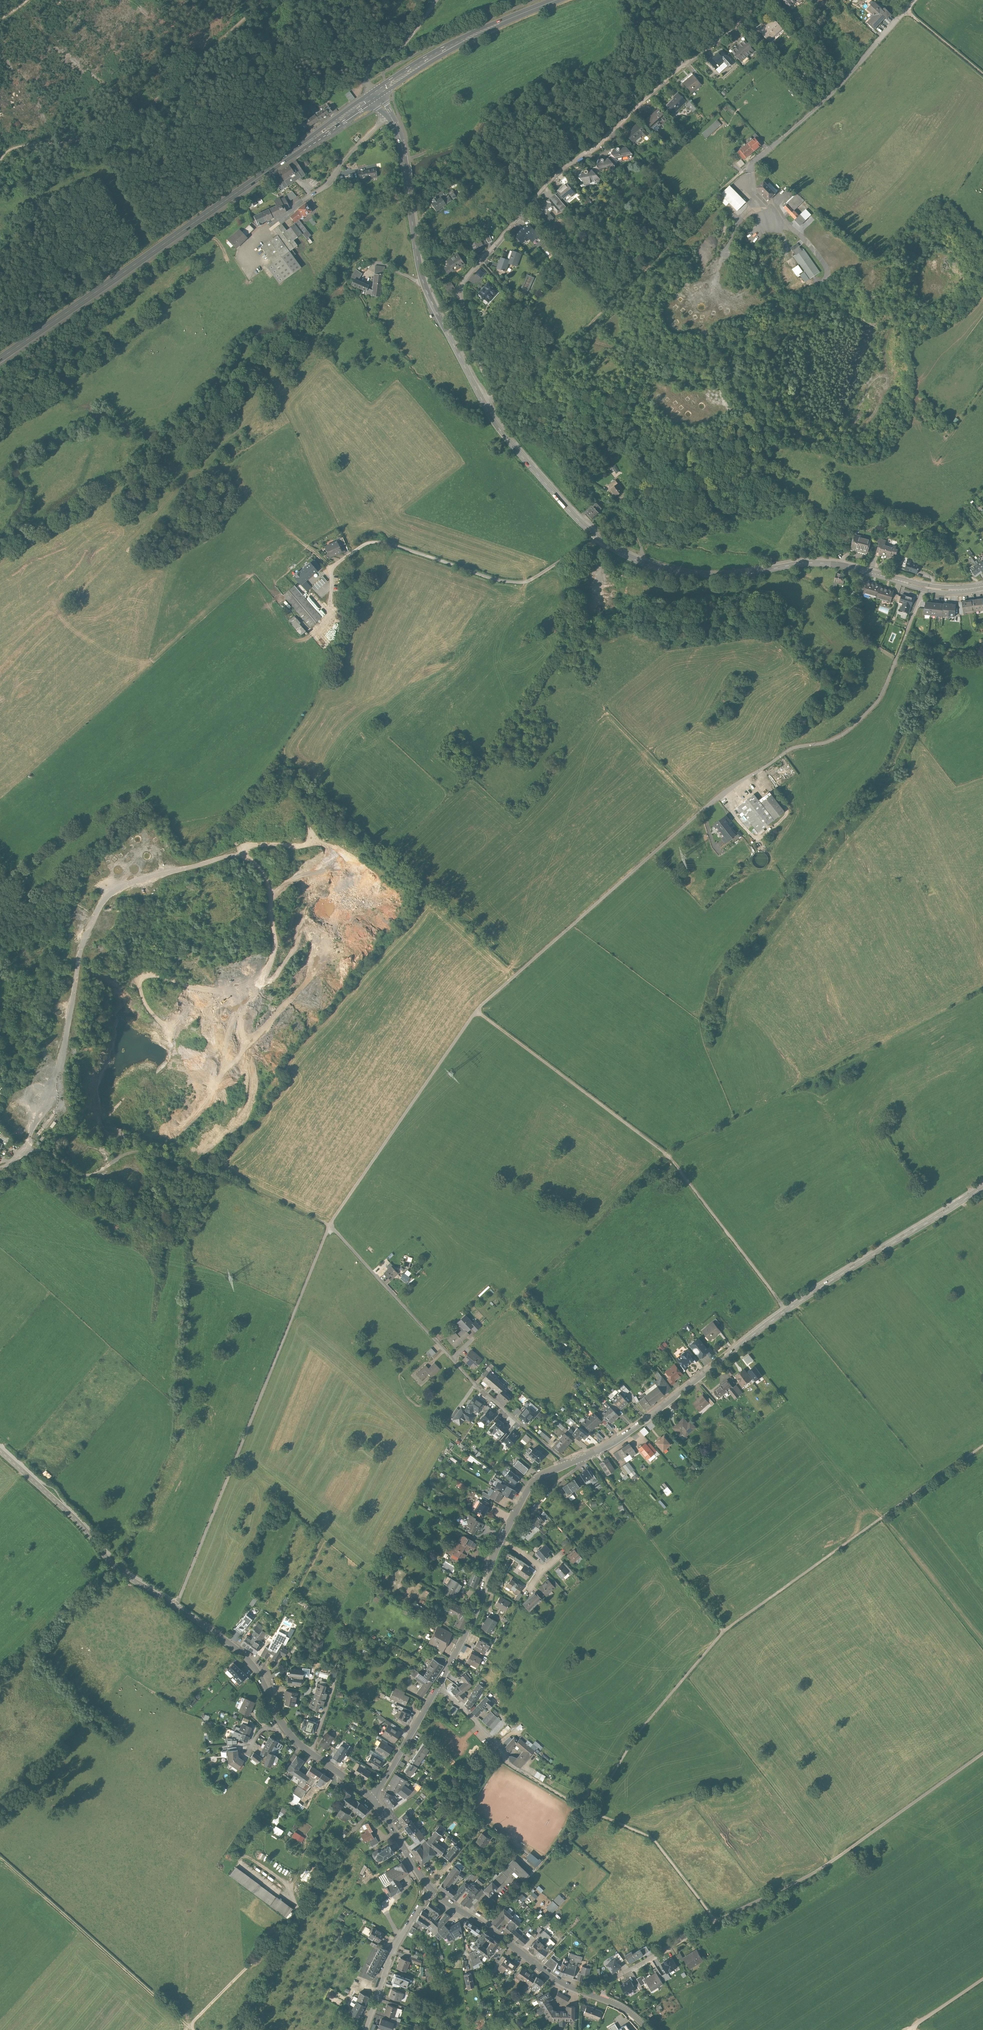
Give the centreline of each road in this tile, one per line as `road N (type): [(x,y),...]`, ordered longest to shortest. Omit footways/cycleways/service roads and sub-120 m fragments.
road 1 (tertiary): [(982,585),(924,586),(825,563),(738,575),(657,568),(597,536),(482,399)]
road 2 (track): [(704,808),(477,1010),(328,1225)]
road 3 (residential): [(762,0),(545,186),(470,274),(462,295),(489,387),(482,399)]
road 4 (tertiary): [(0,1451),(119,1570),(244,1656),(286,1731),(372,1798)]
road 5 (tertiary): [(982,1186),(785,1311),(621,1437),(567,1464)]
road 6 (primary): [(375,94),(0,359)]
road 7 (track): [(477,1010),(669,1156),(785,1311)]
road 8 (track): [(328,1225),(176,1603)]
road 9 (tertiary): [(482,399),(423,282),(400,138),(375,94)]
road 10 (track): [(30,1146),(85,1175),(132,1151),(152,1151),(328,1225)]
road 11 (track): [(0,162),(15,147),(113,136),(262,0)]
road 12 (track): [(982,1754),(856,1845),(715,1922)]
road 13 (track): [(724,1630),(982,1448)]
road 14 (track): [(189,2026),(0,1855)]
road 15 (unclassified): [(915,0),(841,84),(748,168)]
road 16 (track): [(247,1856),(288,1883),(297,1913),(189,2026)]
road 17 (track): [(580,332),(748,168)]
road 18 (track): [(587,1810),(724,1630)]
road 19 (unclassified): [(328,1225),(475,1382)]
road 20 (primary): [(556,0),(456,43),(375,94)]
road 21 (tertiary): [(429,1888),(558,1980),(599,1998)]
road 22 (track): [(587,1810),(651,1837),(715,1922)]
road 23 (tertiary): [(501,1539),(474,1618),(438,1686)]
road 24 (unclassified): [(365,2029),(391,1954),(429,1888)]
road 25 (track): [(297,1913),(376,1805)]
road 26 (residential): [(708,1926),(607,1982),(599,1998)]
road 27 (tertiary): [(438,1686),(372,1798)]
road 28 (unclassified): [(436,0),(400,49),(366,71),(375,94)]
road 29 (residential): [(475,1382),(567,1464)]

